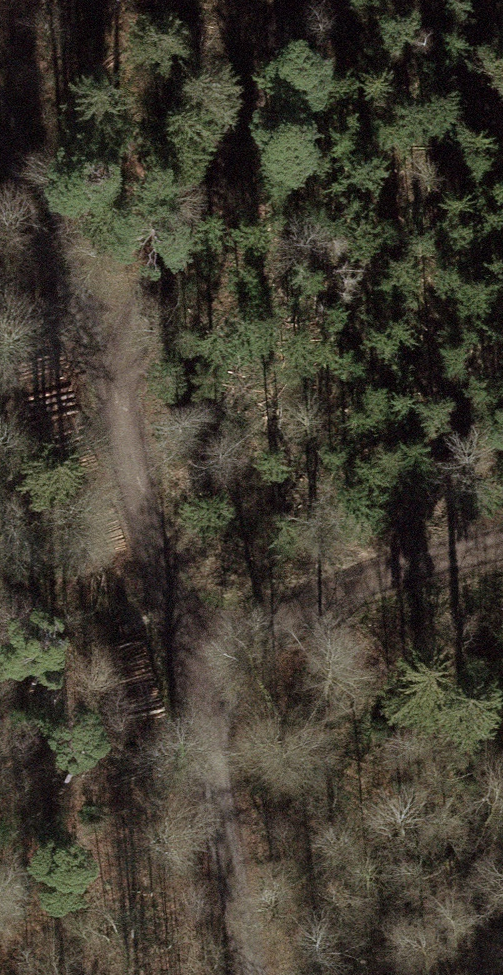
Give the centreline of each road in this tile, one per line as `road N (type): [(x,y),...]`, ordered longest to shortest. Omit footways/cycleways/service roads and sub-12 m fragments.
road 1 (track): [(294,0),(114,394),(199,670)]
road 2 (track): [(502,554),(452,562),(199,670),(253,974)]
road 3 (track): [(114,394),(0,122)]

